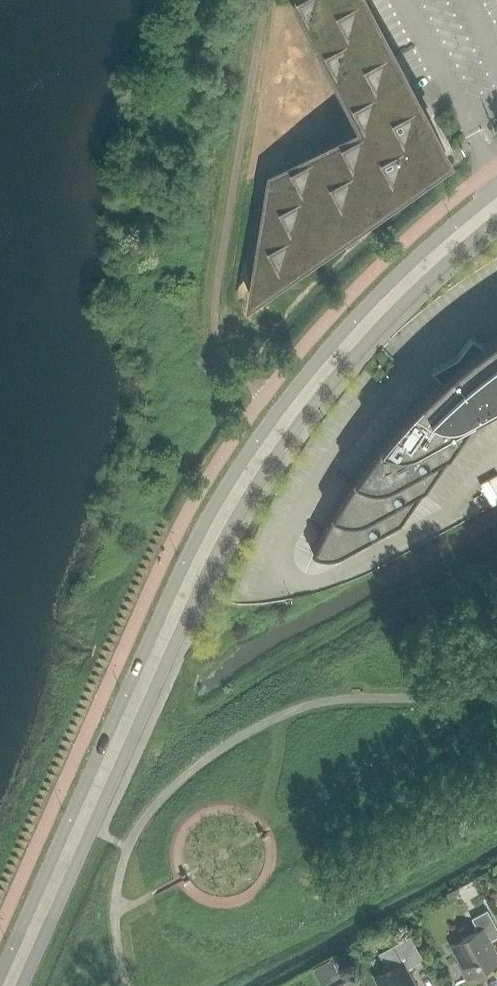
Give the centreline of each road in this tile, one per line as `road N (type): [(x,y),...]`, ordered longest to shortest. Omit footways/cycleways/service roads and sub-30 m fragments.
road 1 (secondary): [(496,188),(390,275),(308,367),(243,459),(183,562),(0,973)]
road 2 (secondary): [(25,985),(206,581),(264,481),(329,389),(401,309),(496,226)]

